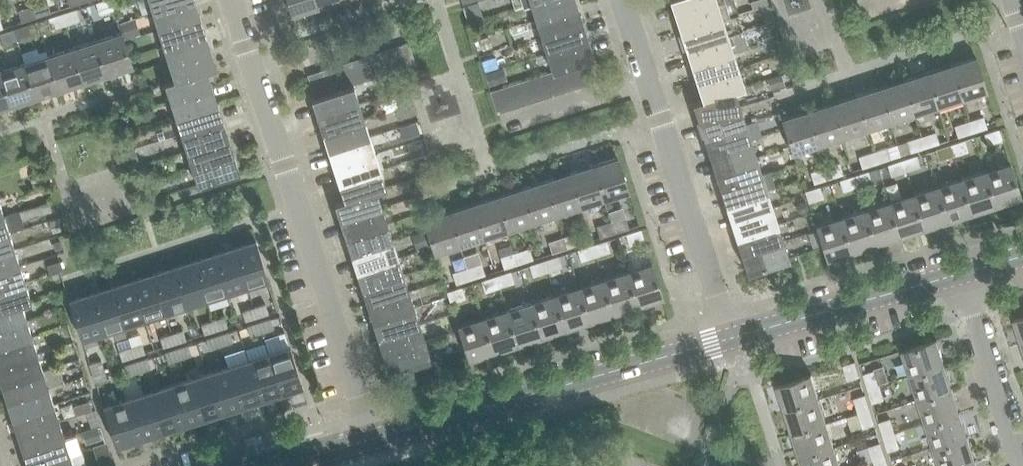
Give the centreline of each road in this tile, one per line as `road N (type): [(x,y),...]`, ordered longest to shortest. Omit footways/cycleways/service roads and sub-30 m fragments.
road 1 (residential): [(368,441),(229,0)]
road 2 (tertiary): [(368,441),(731,338)]
road 3 (residential): [(731,338),(621,0)]
road 4 (tertiary): [(731,338),(963,274)]
road 5 (residential): [(1022,465),(963,274)]

